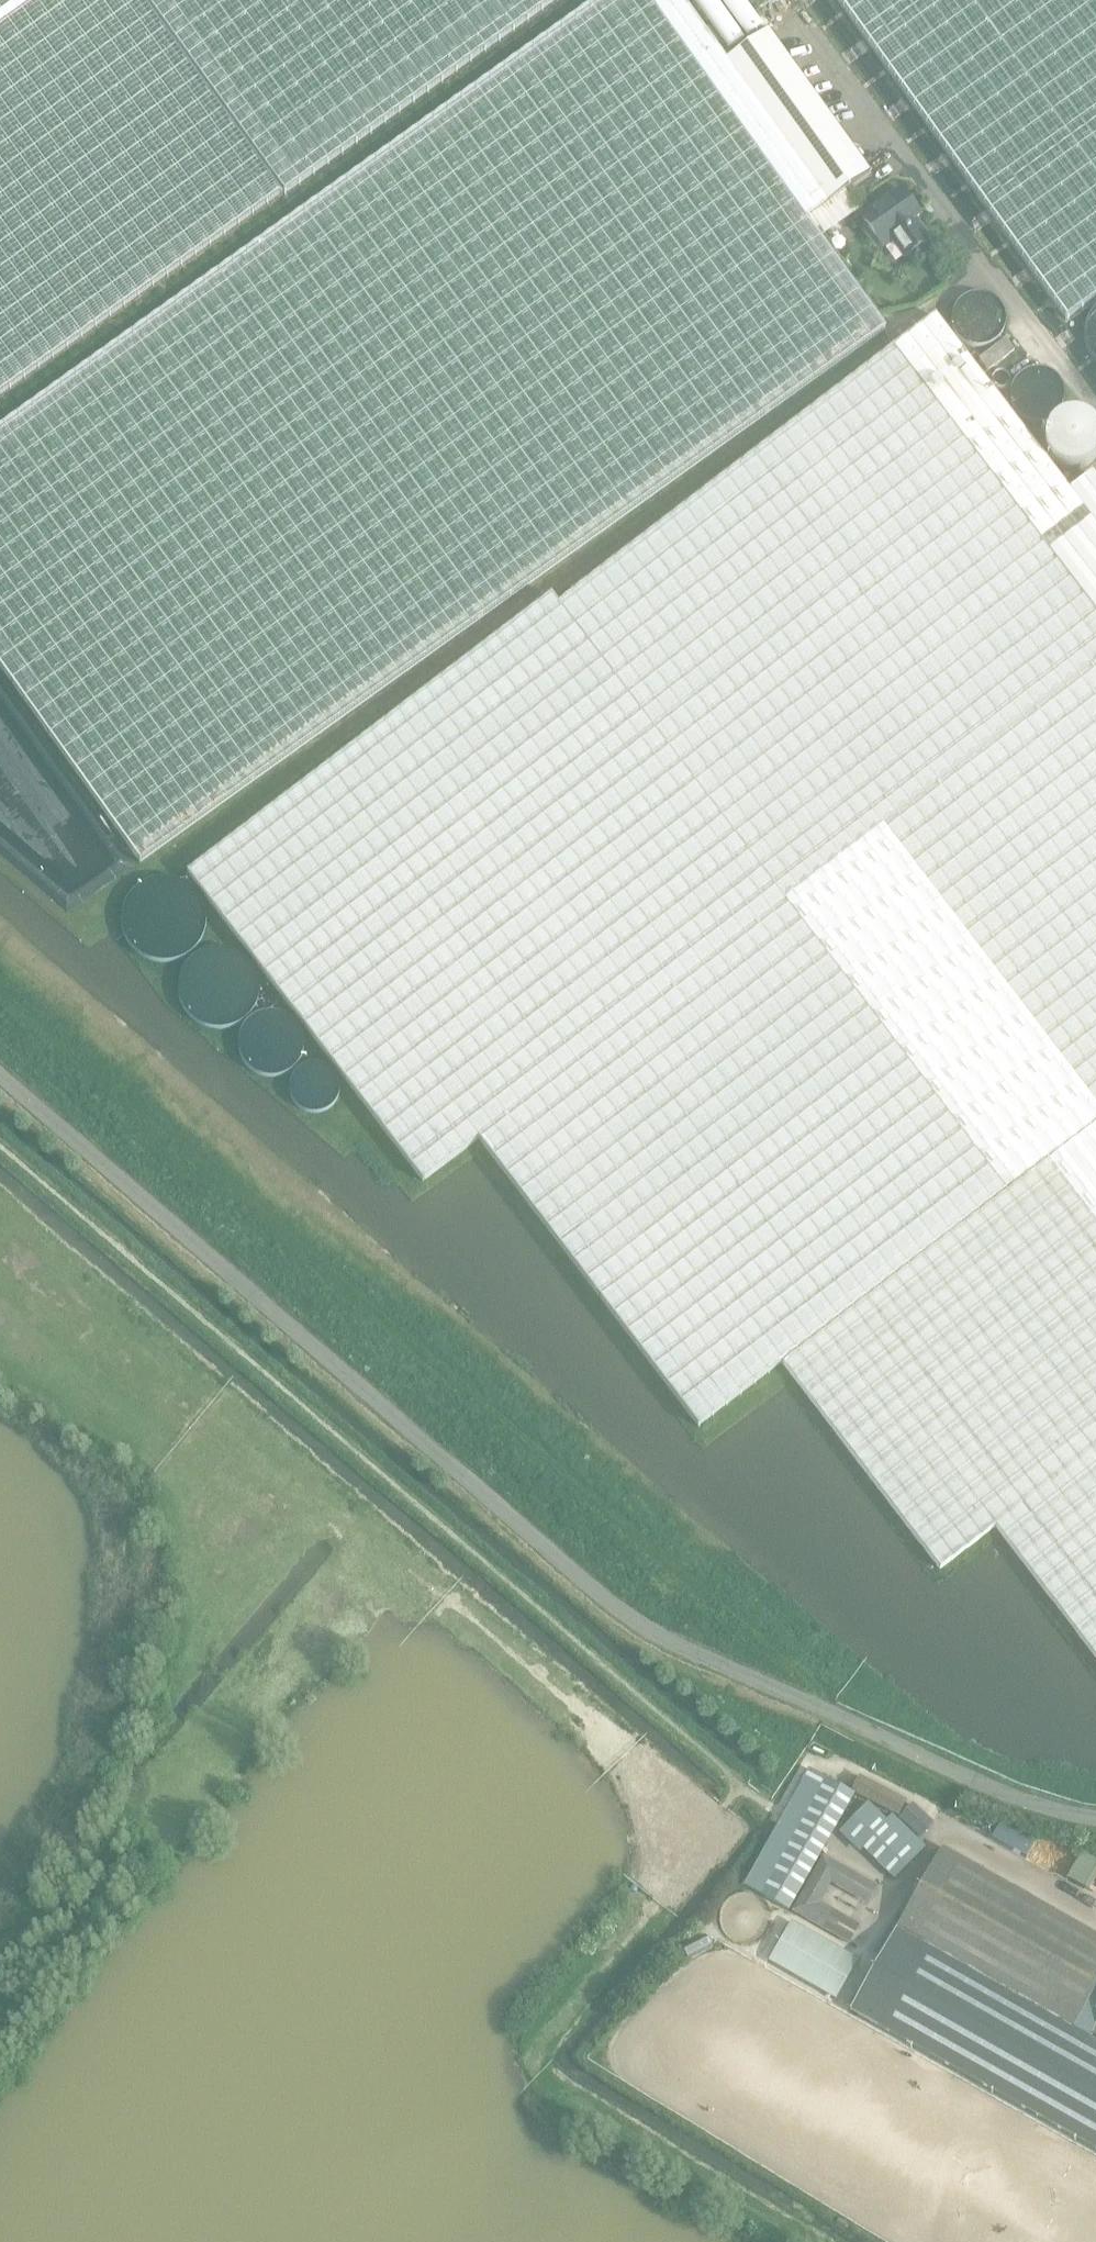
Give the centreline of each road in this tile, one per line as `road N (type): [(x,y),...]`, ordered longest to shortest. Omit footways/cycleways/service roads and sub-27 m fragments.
road 1 (unclassified): [(0,1072),(645,1628),(1051,1815),(1095,1821)]
road 2 (track): [(837,1717),(819,1658),(0,956)]
road 3 (unclassified): [(804,20),(1095,410)]

